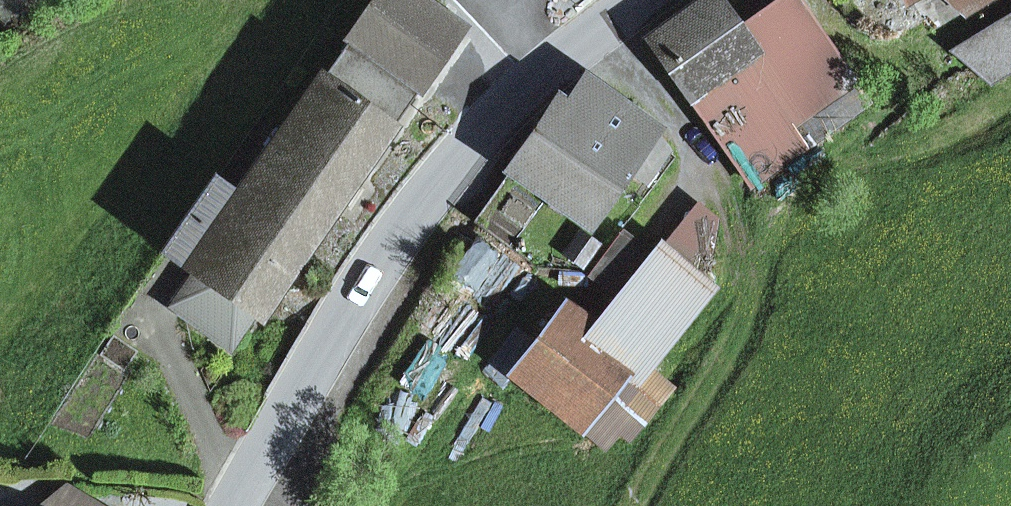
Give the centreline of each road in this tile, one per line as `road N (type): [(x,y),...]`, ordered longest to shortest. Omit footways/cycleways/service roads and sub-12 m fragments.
road 1 (tertiary): [(232,505),(362,280),(450,167),(530,82),(641,0)]
road 2 (track): [(707,163),(751,268),(752,300),(637,505)]

